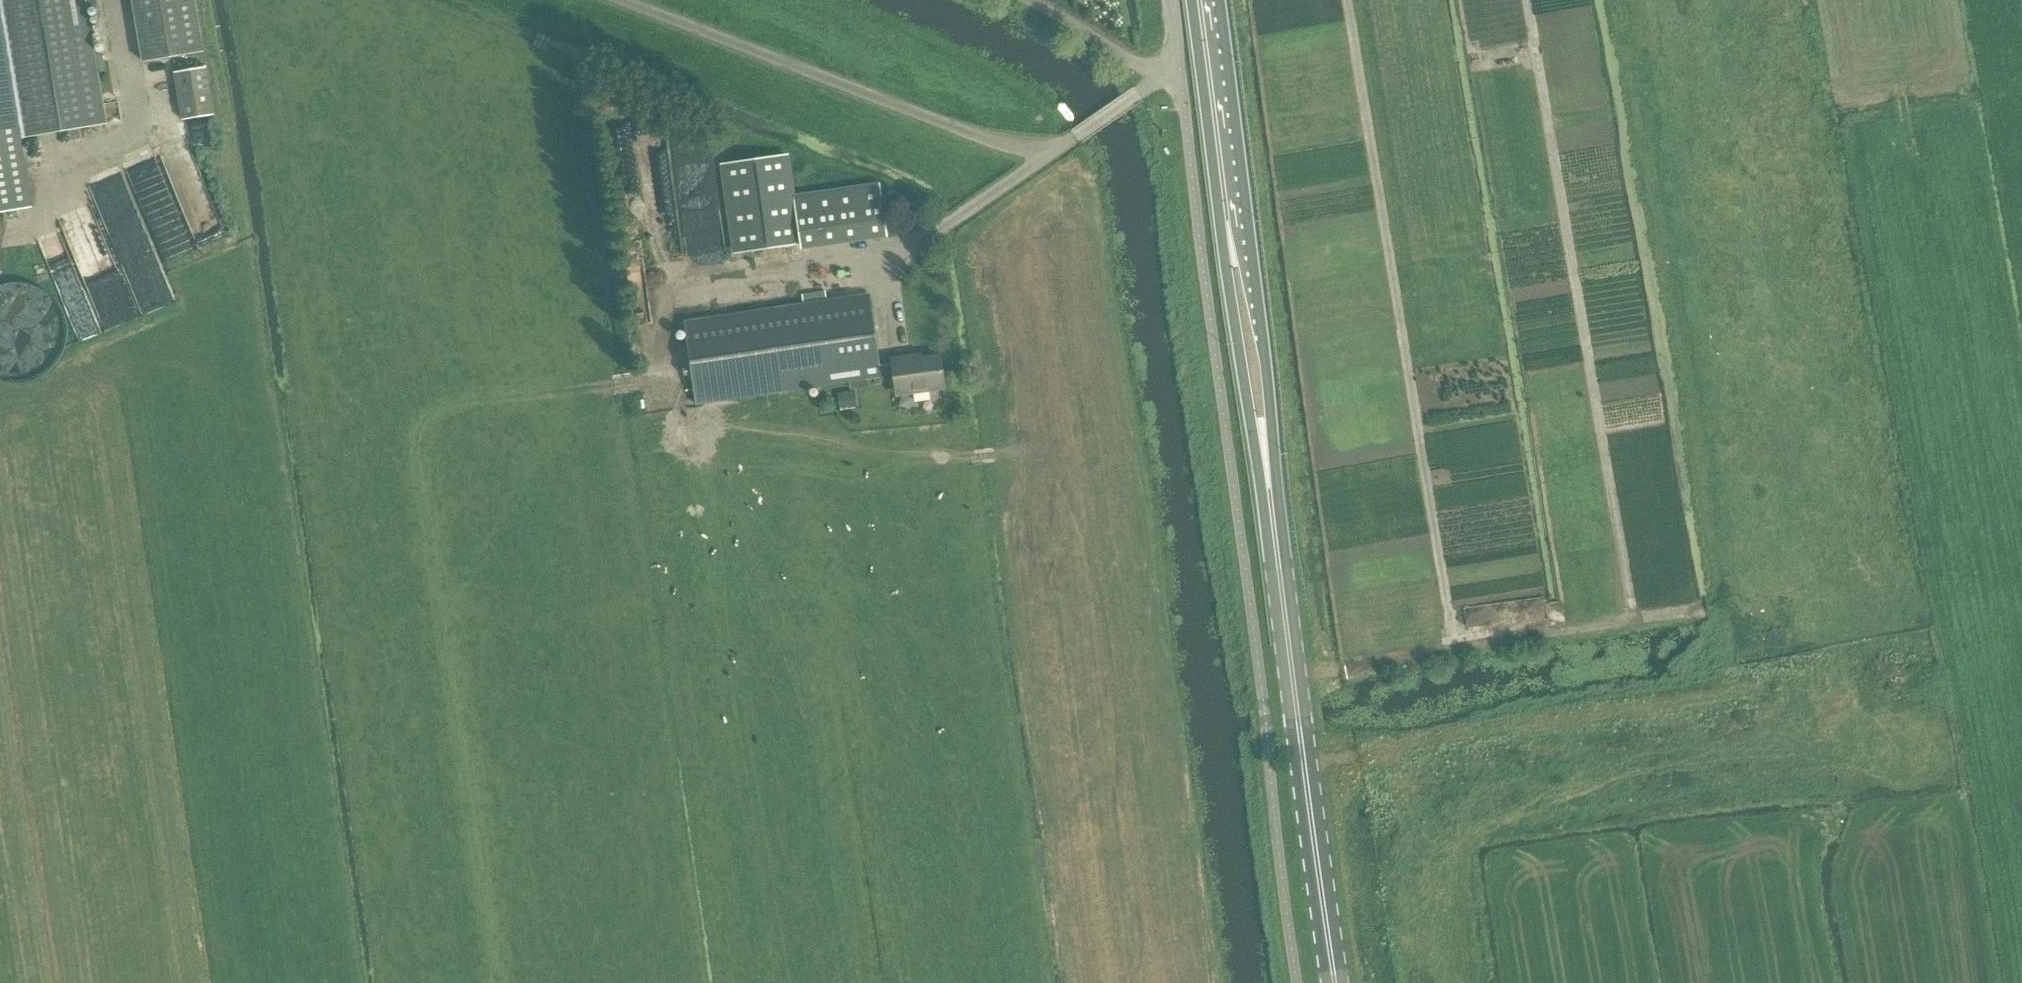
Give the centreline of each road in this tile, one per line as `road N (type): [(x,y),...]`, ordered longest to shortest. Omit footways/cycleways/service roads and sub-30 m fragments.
road 1 (track): [(1453,629),(1348,0)]
road 2 (primary): [(1334,982),(1263,448)]
road 3 (primary): [(1231,234),(1202,0)]
road 4 (primary): [(1263,448),(1268,397),(1252,273),(1231,234)]
road 5 (primary): [(1231,234),(1227,276),(1246,400),(1263,448)]
road 6 (unclassified): [(1179,81),(1019,0)]

